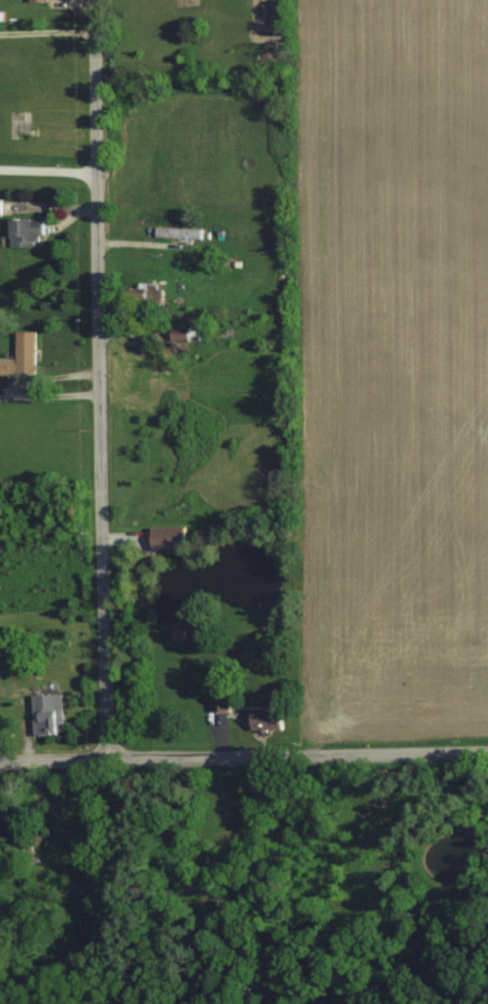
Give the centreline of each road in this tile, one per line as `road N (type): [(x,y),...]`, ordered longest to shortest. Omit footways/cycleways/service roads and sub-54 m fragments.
road 1 (residential): [(106,760),(94,0)]
road 2 (residential): [(0,764),(487,752)]

